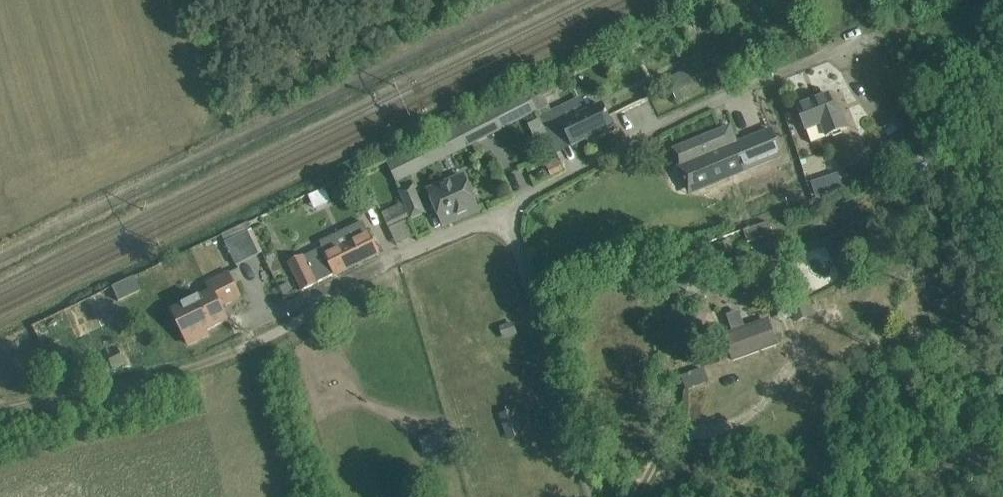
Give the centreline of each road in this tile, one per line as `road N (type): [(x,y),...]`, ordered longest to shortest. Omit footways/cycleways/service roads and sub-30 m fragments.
road 1 (track): [(0,255),(522,0)]
road 2 (unclassified): [(509,214),(329,290),(282,331),(238,353),(111,390)]
road 3 (unclassified): [(509,214),(662,128),(878,36)]
road 4 (unclassified): [(593,496),(509,214)]

